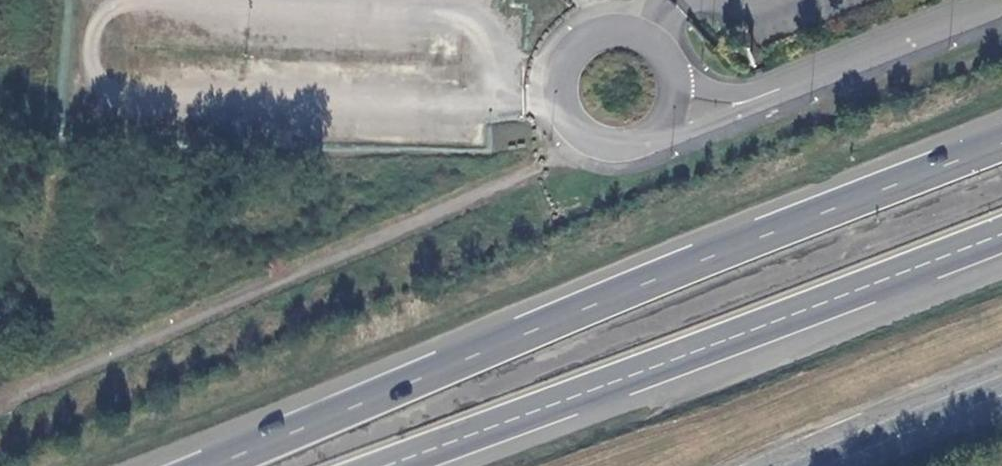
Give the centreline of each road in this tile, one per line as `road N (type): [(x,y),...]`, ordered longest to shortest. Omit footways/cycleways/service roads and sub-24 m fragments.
road 1 (trunk): [(1001,142),(211,465)]
road 2 (trunk): [(385,465),(1001,233)]
road 3 (unclassified): [(681,75),(661,40),(629,24),(595,28),(561,57),(553,90),(570,132),(614,153),(651,144)]
road 4 (secondary): [(778,465),(1001,373)]
road 5 (unclassified): [(779,88),(1001,0)]
road 6 (unclassified): [(651,144),(779,88)]

